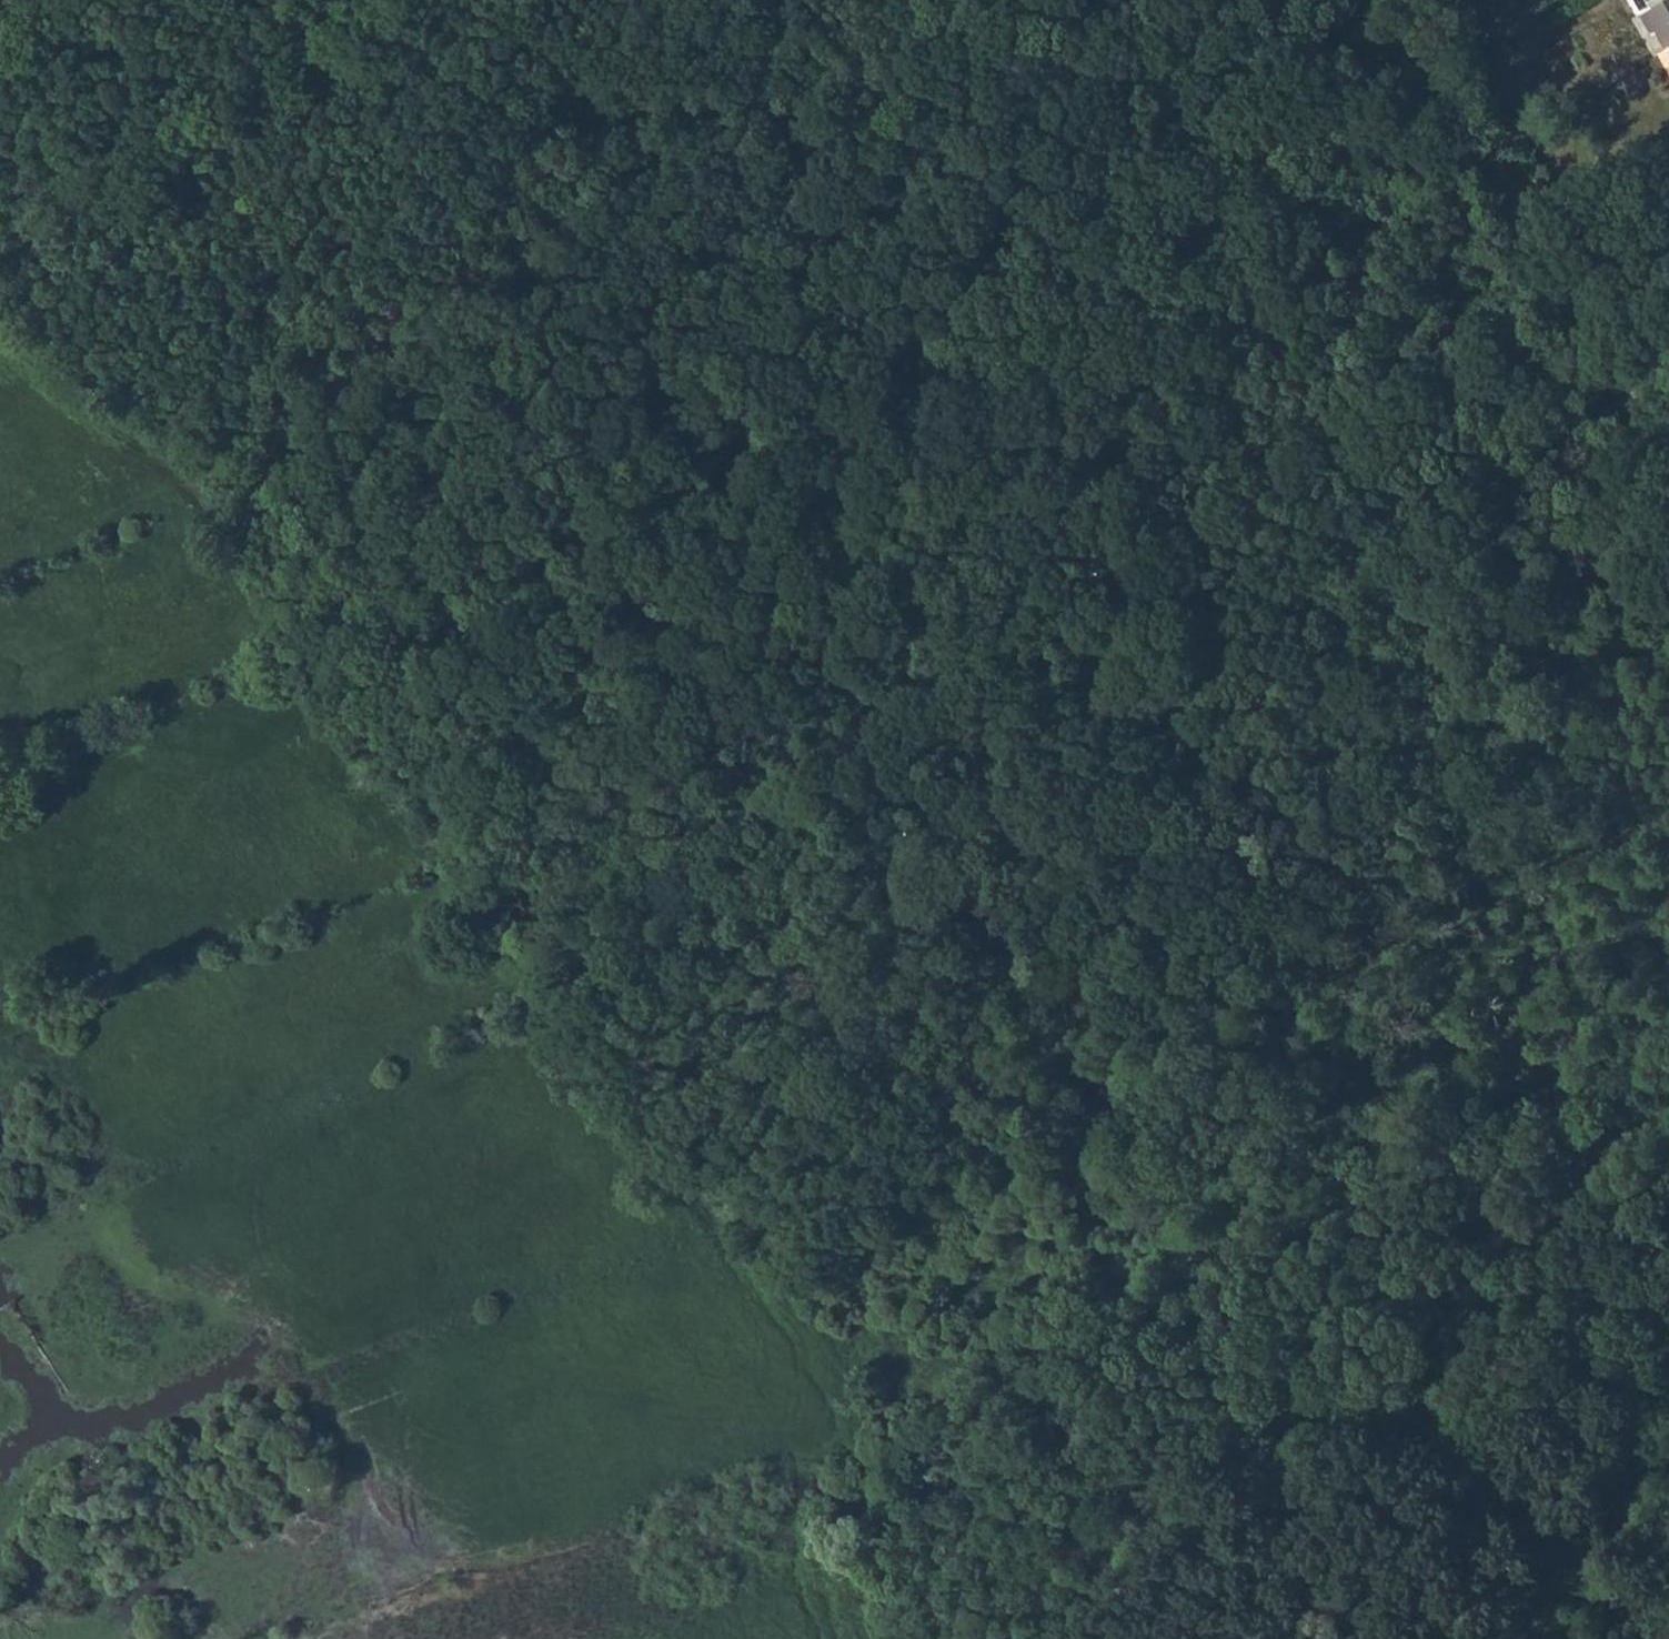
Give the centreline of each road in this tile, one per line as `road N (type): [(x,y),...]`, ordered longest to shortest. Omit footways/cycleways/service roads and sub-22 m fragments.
road 1 (track): [(1417,0),(1668,426)]

